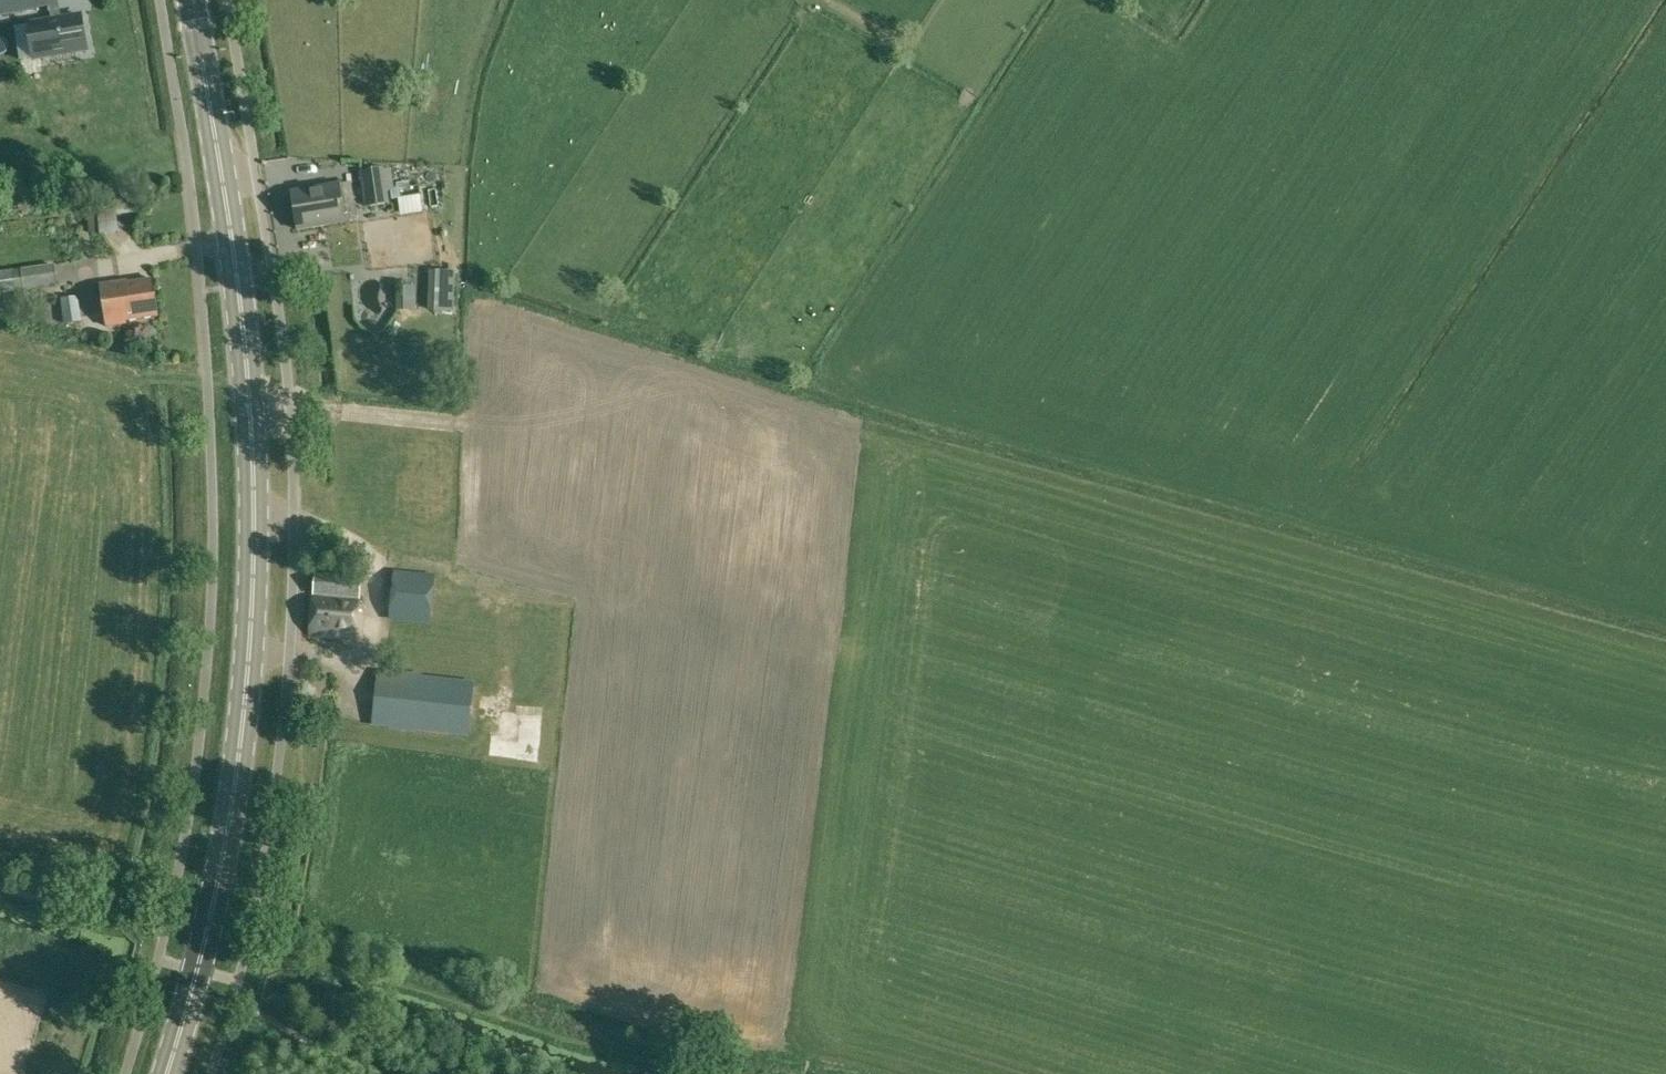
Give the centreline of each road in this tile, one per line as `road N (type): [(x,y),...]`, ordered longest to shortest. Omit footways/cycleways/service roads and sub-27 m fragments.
road 1 (secondary): [(164,1073),(235,812),(252,655),(240,297),(192,0)]

